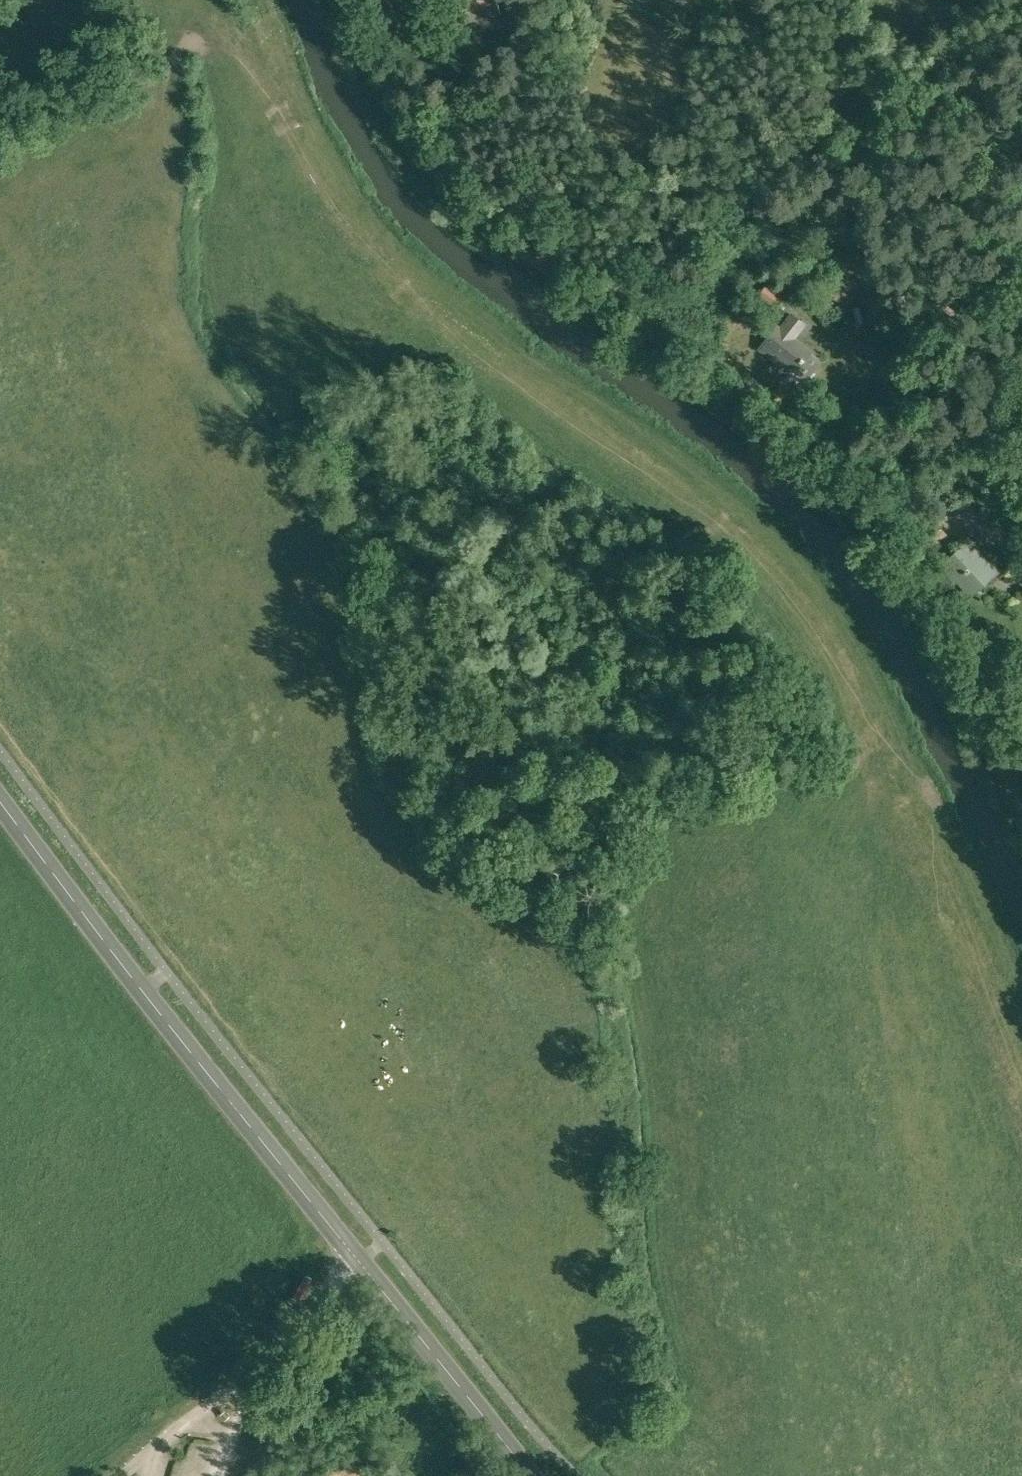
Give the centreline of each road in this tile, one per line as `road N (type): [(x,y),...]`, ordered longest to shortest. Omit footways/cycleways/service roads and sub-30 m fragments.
road 1 (secondary): [(528,1475),(0,805)]
road 2 (track): [(242,1391),(126,1475)]

